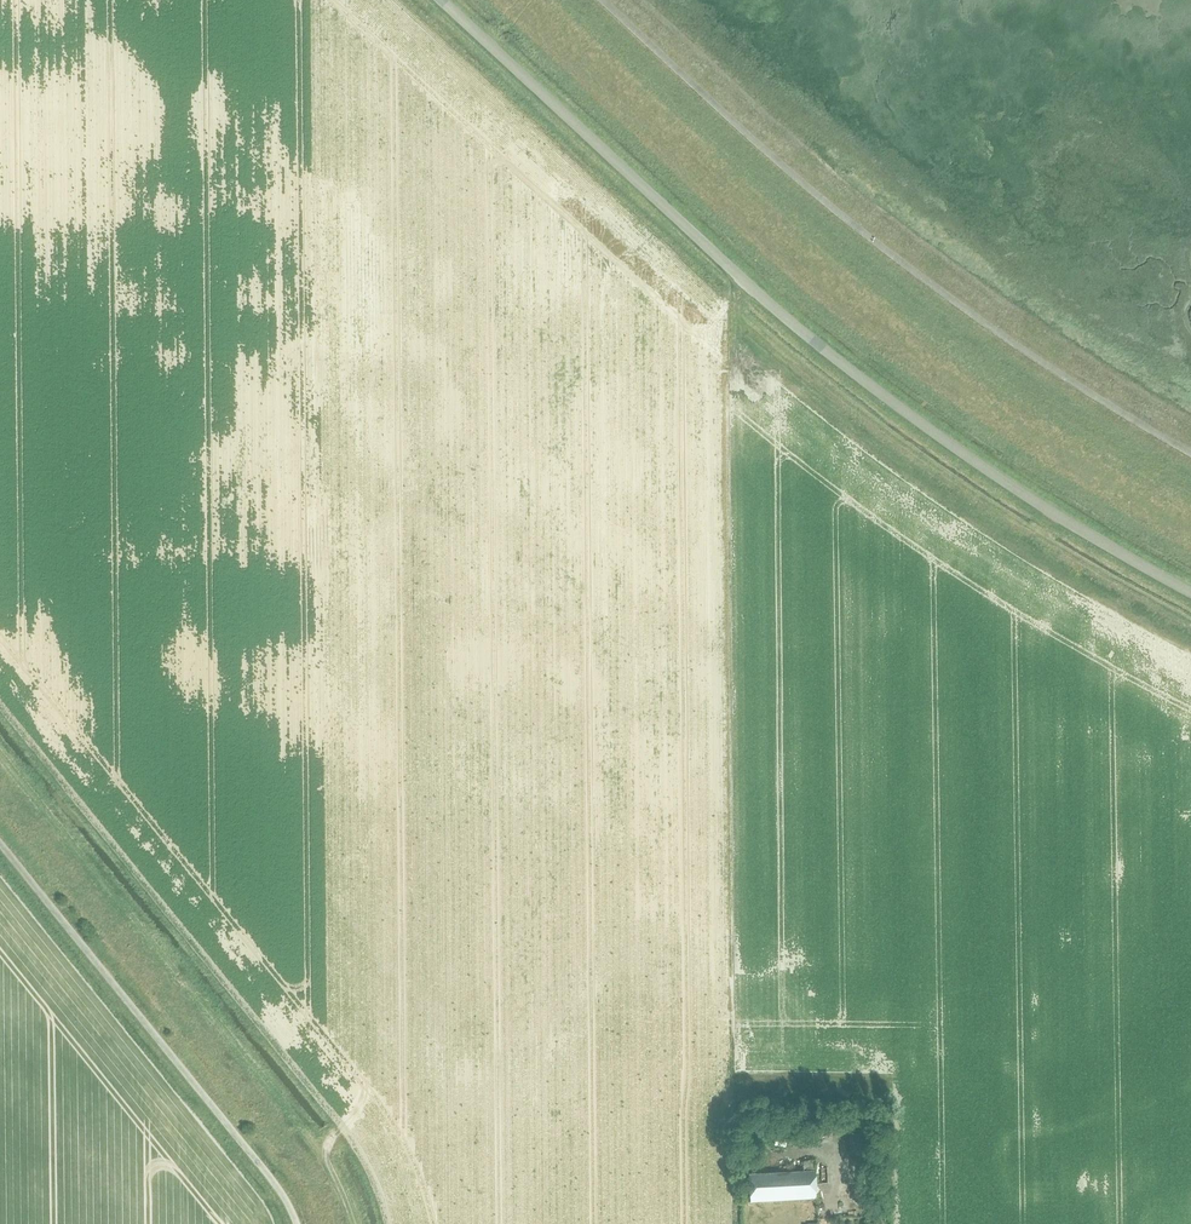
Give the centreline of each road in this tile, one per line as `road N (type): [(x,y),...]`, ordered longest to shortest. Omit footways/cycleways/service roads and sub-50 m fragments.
road 1 (unclassified): [(1190,592),(1104,546),(857,375),(736,274),(442,0)]
road 2 (unclassified): [(297,1223),(284,1194),(0,844)]

